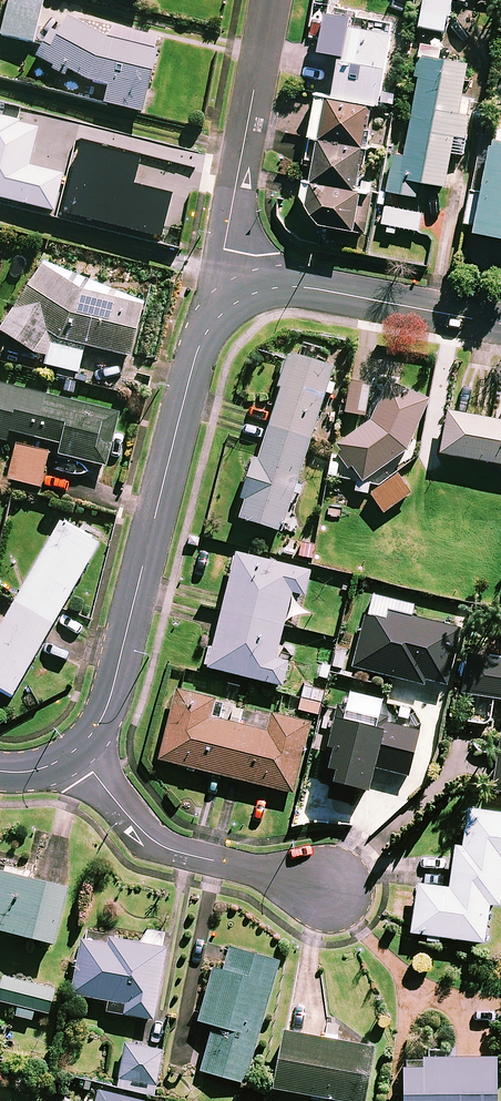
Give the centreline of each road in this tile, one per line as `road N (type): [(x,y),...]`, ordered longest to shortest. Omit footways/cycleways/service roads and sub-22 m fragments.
road 1 (residential): [(239,301),(222,312),(192,365),(114,680),(103,716),(77,750)]
road 2 (residential): [(271,0),(224,252),(239,301)]
road 3 (residential): [(331,888),(160,845),(77,750)]
road 4 (residential): [(500,324),(313,289),(280,287),(239,301)]

